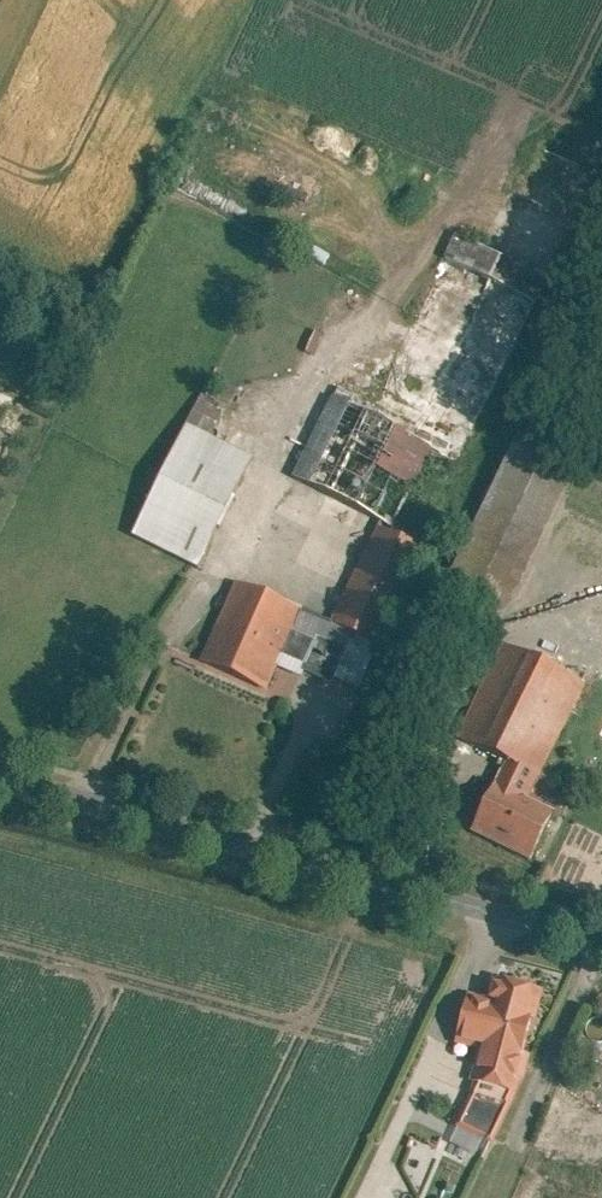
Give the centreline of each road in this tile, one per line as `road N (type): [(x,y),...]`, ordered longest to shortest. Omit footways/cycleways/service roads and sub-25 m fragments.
road 1 (unclassified): [(0,788),(601,954)]

